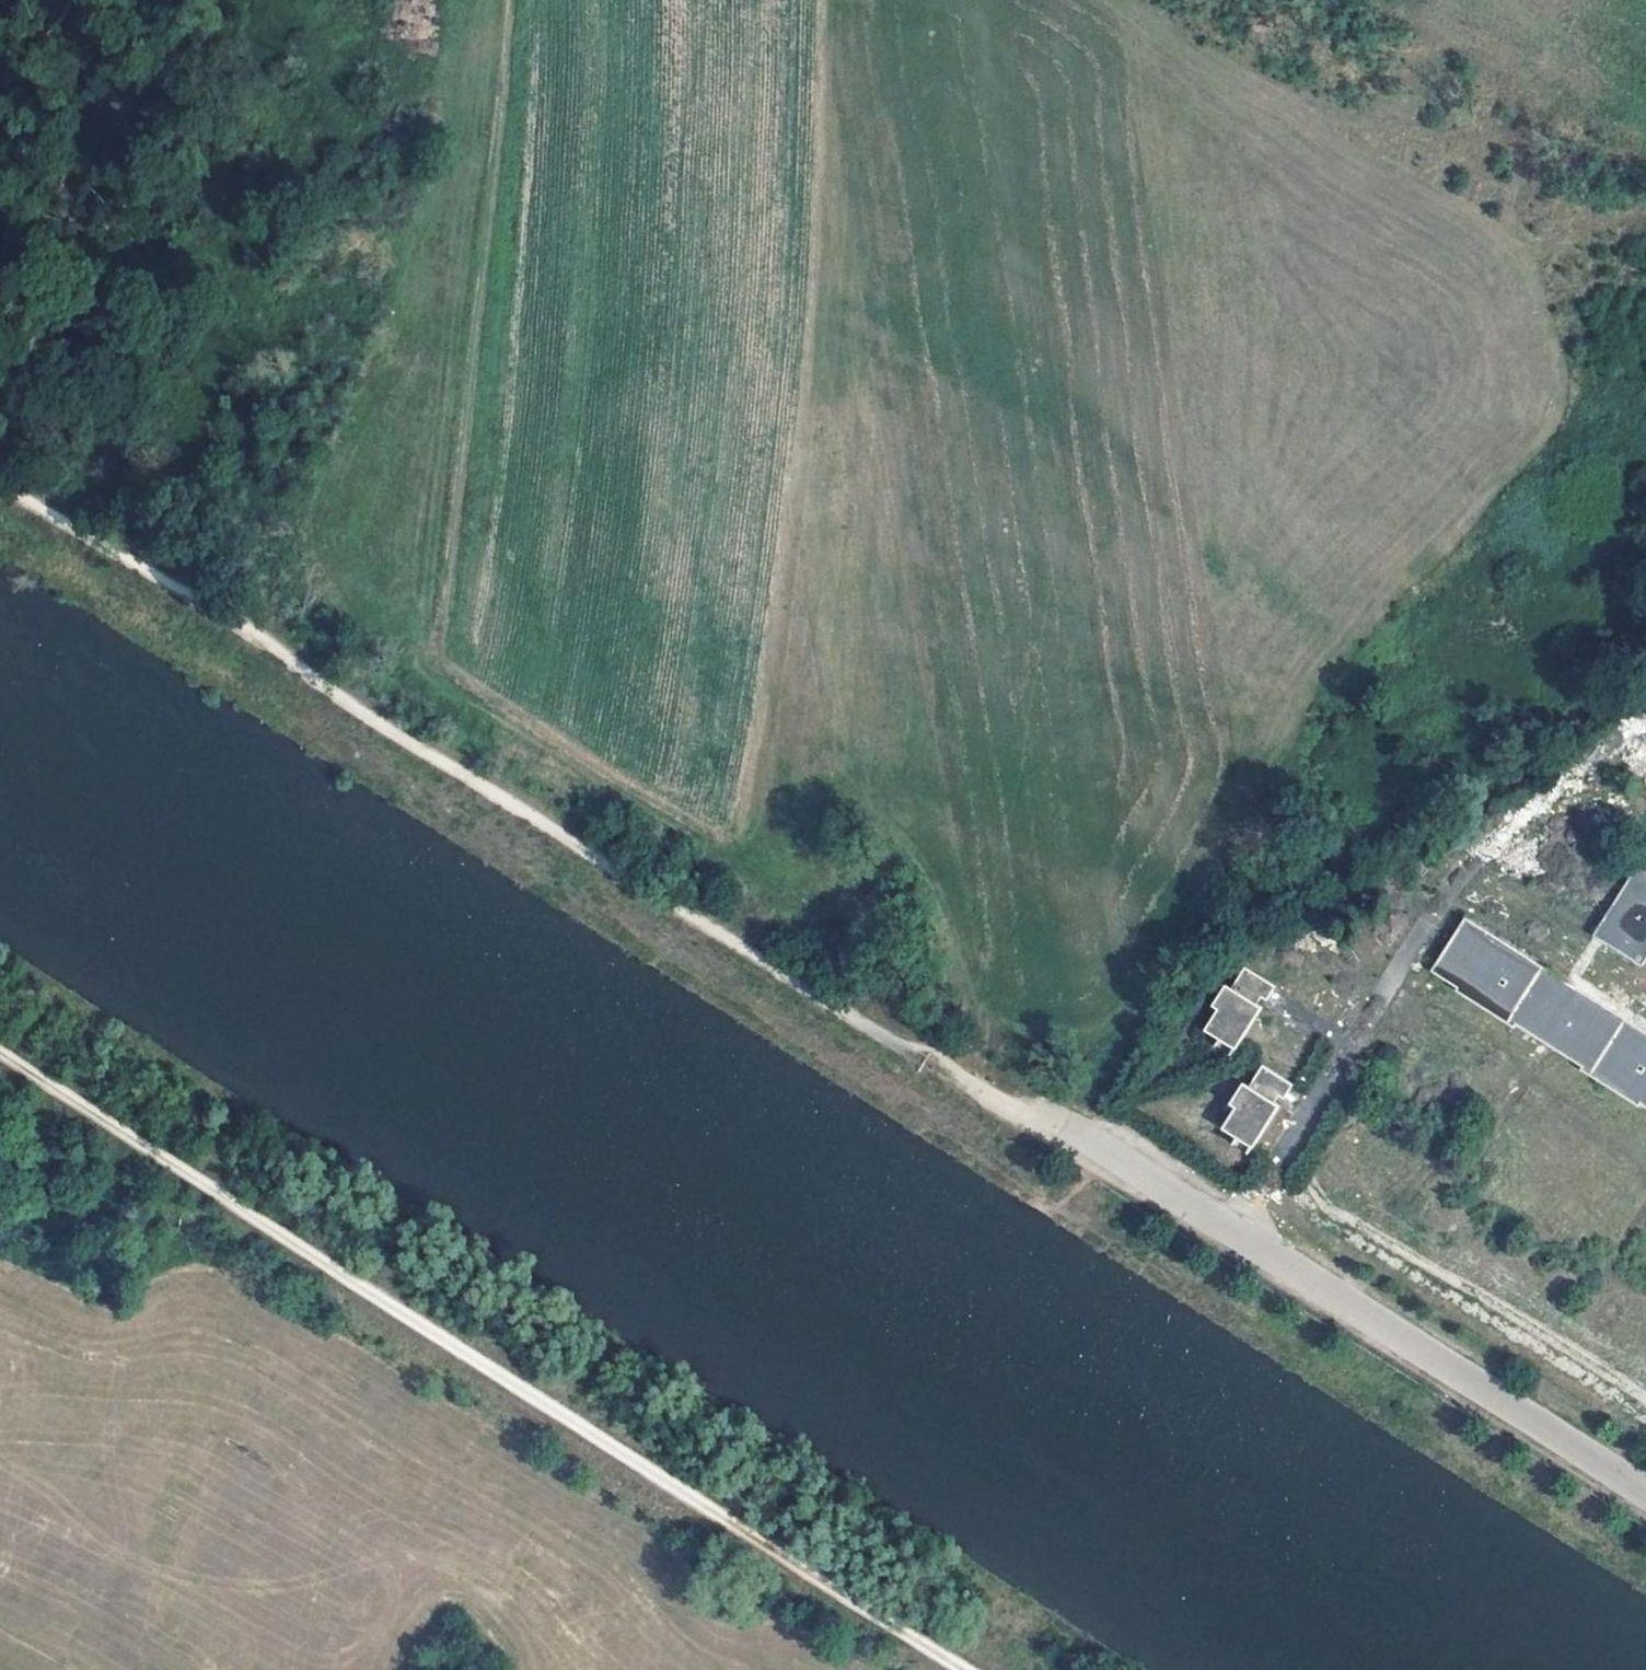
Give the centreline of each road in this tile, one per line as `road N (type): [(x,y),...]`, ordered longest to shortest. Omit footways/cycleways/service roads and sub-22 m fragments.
road 1 (track): [(962,1669),(0,1058)]
road 2 (residential): [(1066,1127),(1645,1491)]

